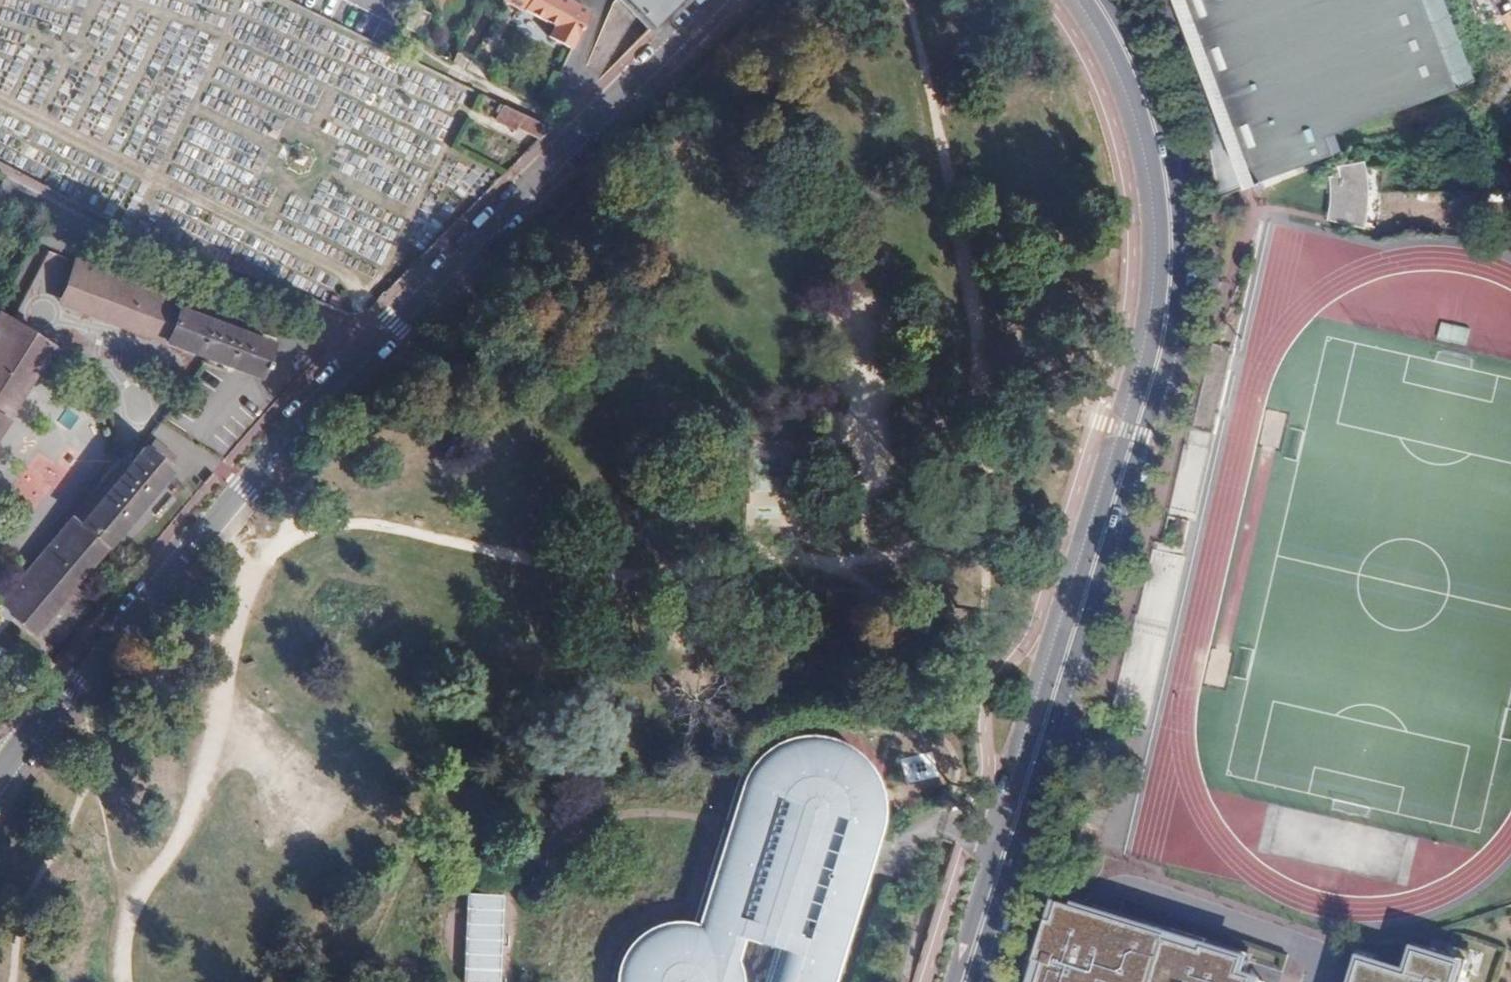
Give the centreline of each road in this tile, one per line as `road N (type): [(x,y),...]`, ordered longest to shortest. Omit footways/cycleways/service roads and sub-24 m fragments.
road 1 (unclassified): [(1094,0),(1146,104),(1159,151),(1167,277),(1133,433),(963,981)]
road 2 (residential): [(0,777),(365,347)]
road 3 (residential): [(365,347),(719,0)]
road 4 (residential): [(365,347),(103,227)]

